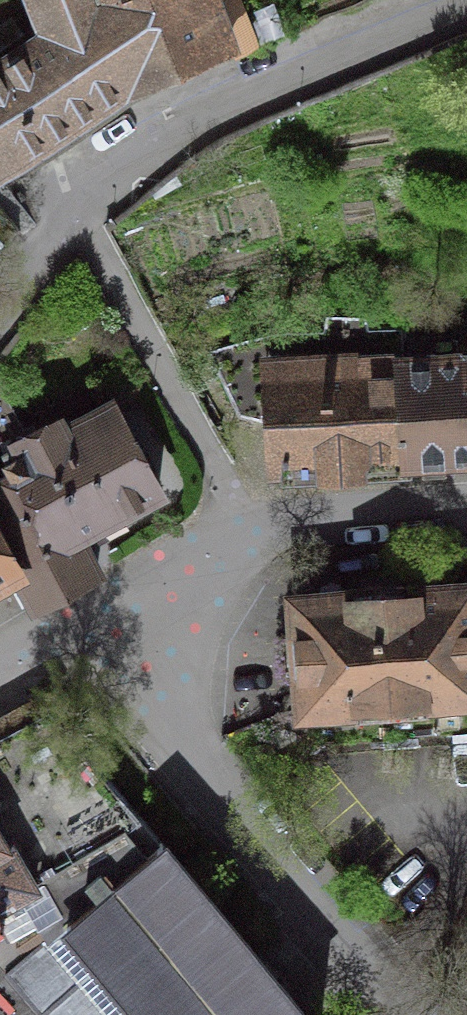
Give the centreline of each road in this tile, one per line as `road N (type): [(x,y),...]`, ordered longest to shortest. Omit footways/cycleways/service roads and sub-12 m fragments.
road 1 (residential): [(0,305),(80,211),(148,145),(195,113),(456,0)]
road 2 (residential): [(408,1014),(174,734),(99,608)]
road 3 (residential): [(99,608),(253,532),(466,511)]

